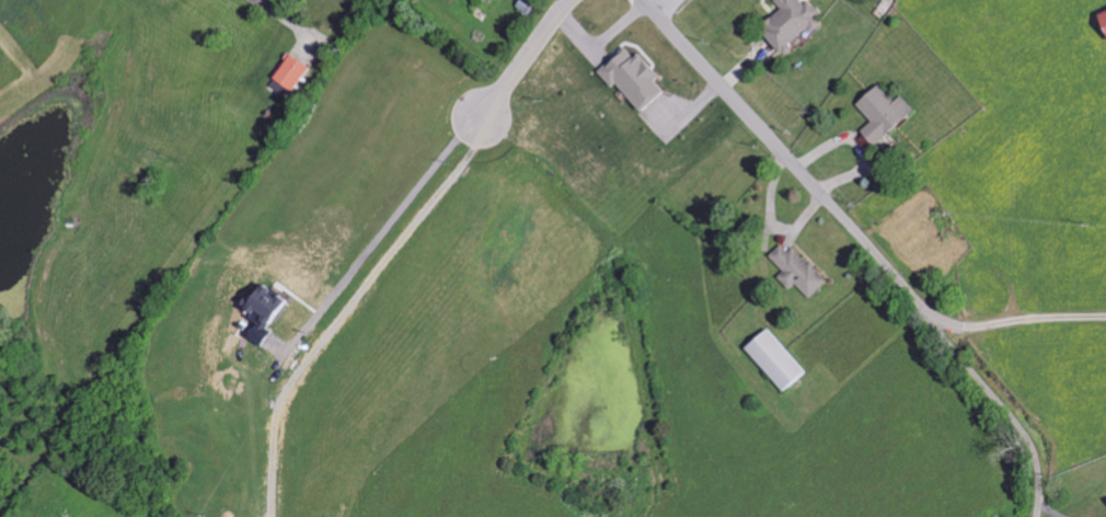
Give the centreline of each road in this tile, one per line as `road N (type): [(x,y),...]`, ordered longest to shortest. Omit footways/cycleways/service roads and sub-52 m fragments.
road 1 (residential): [(958,322),(936,319),(913,300),(642,0)]

